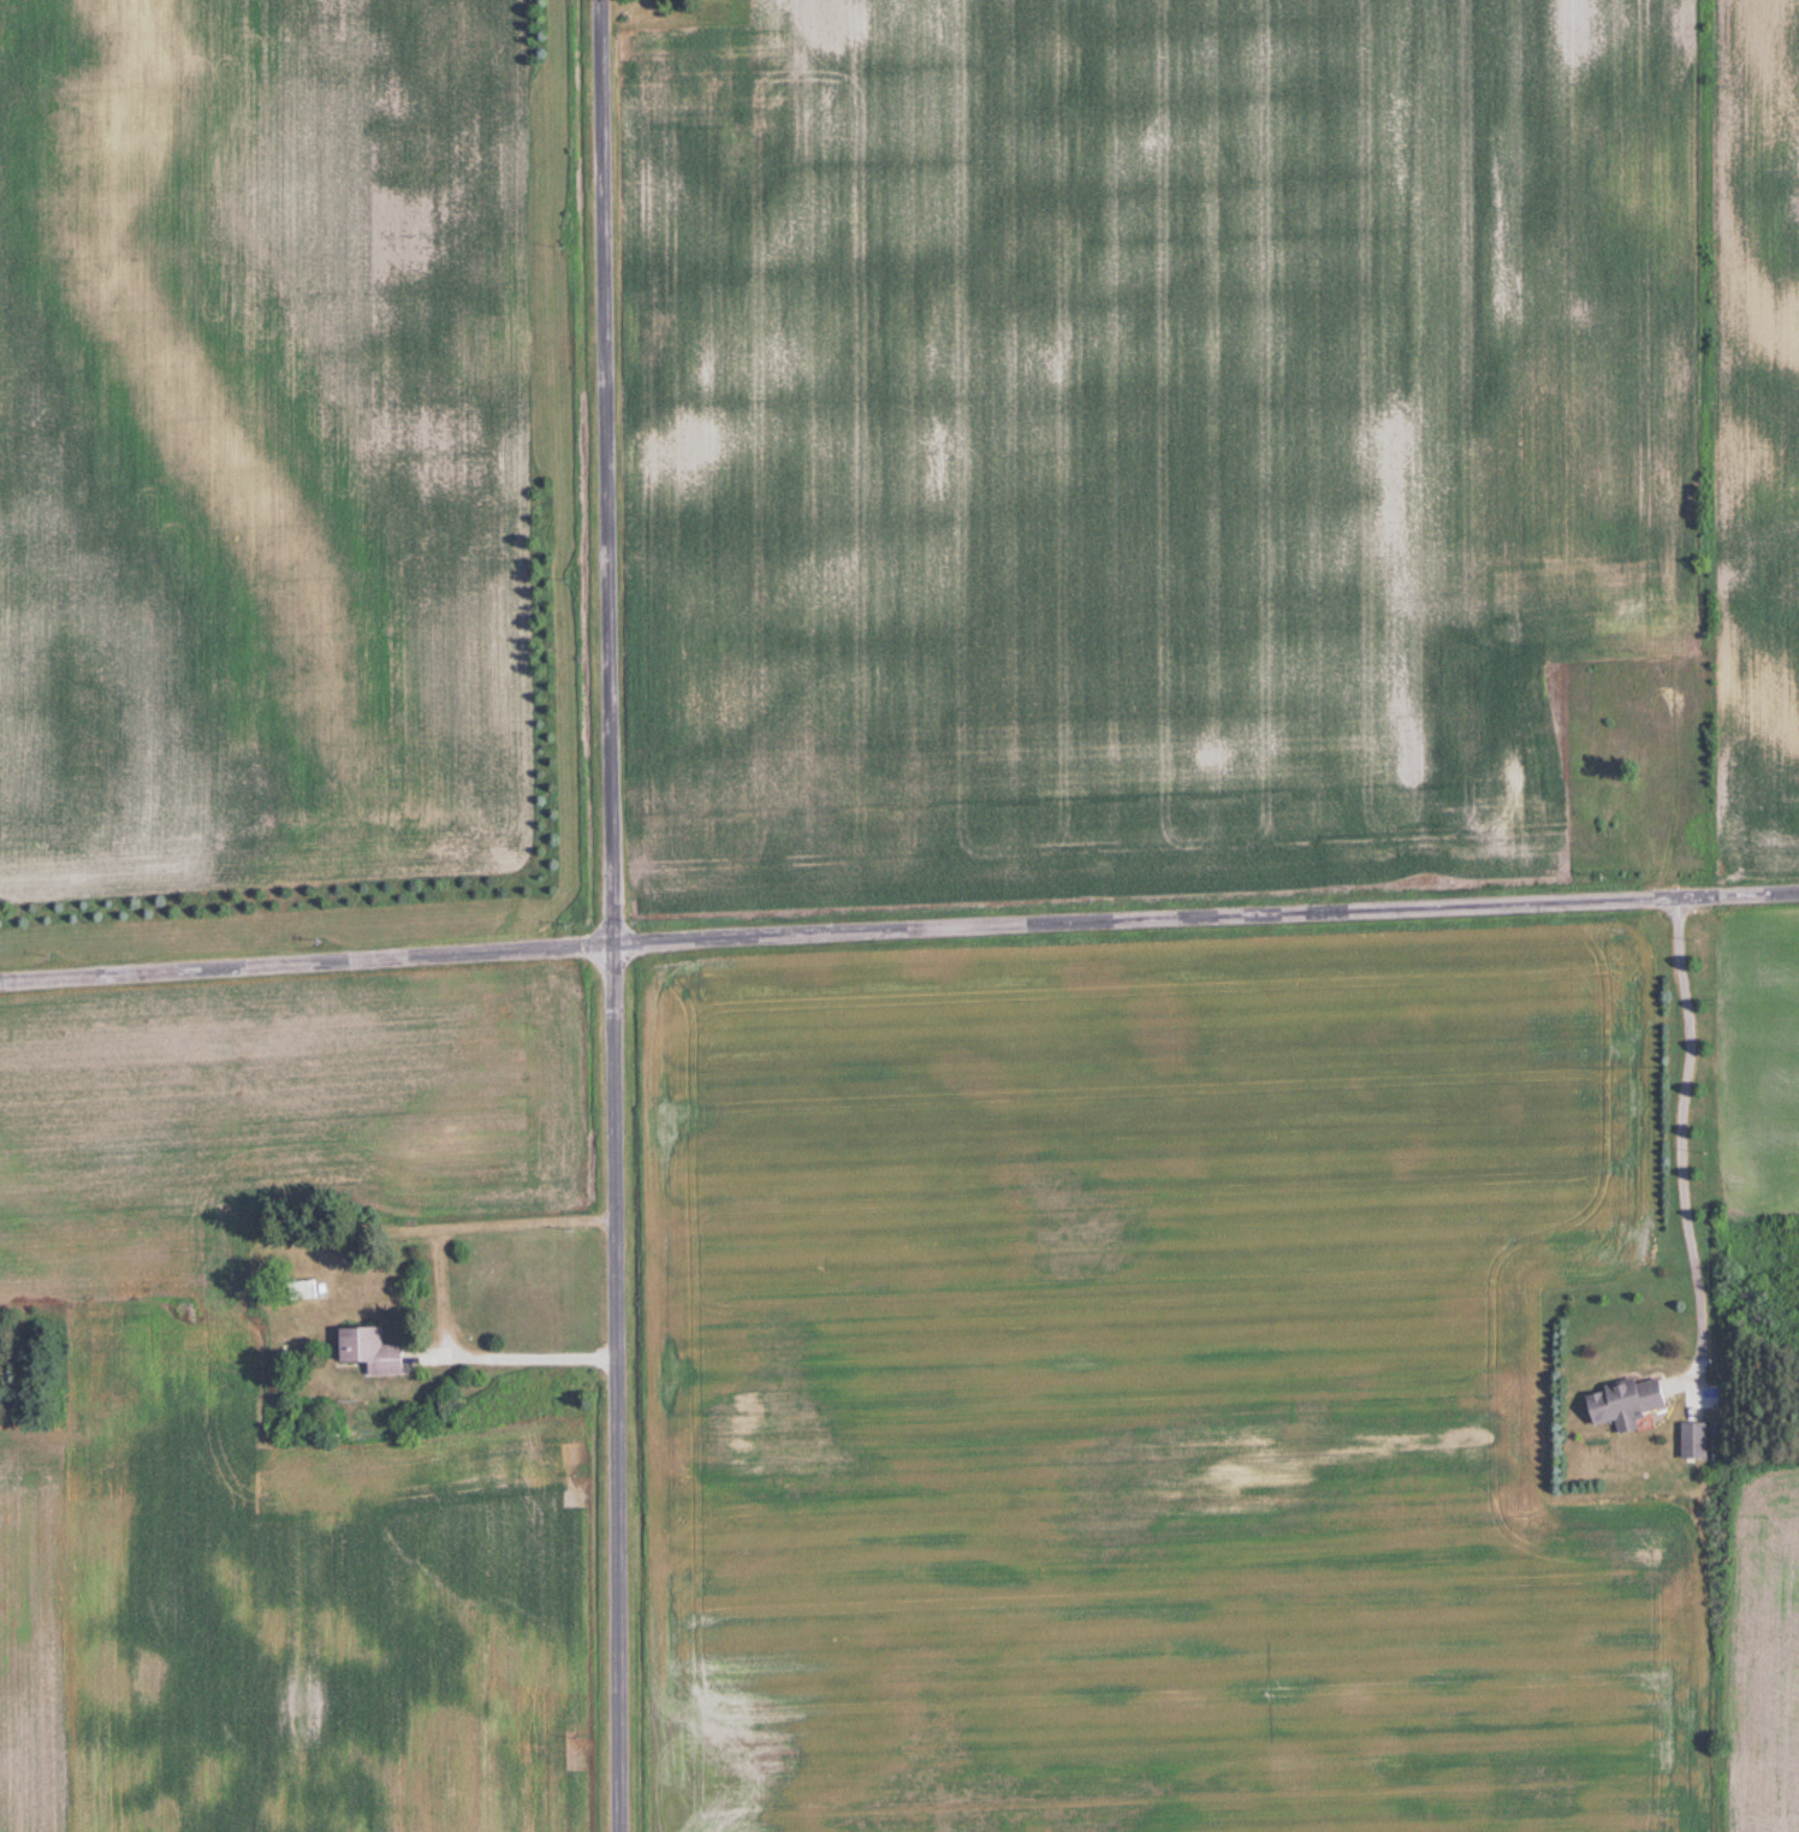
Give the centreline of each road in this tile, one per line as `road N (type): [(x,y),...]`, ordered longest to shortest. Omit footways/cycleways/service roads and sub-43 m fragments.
road 1 (residential): [(621,1831),(606,0)]
road 2 (residential): [(0,979),(614,941),(1798,892)]
road 3 (residential): [(426,1332),(617,1339)]

